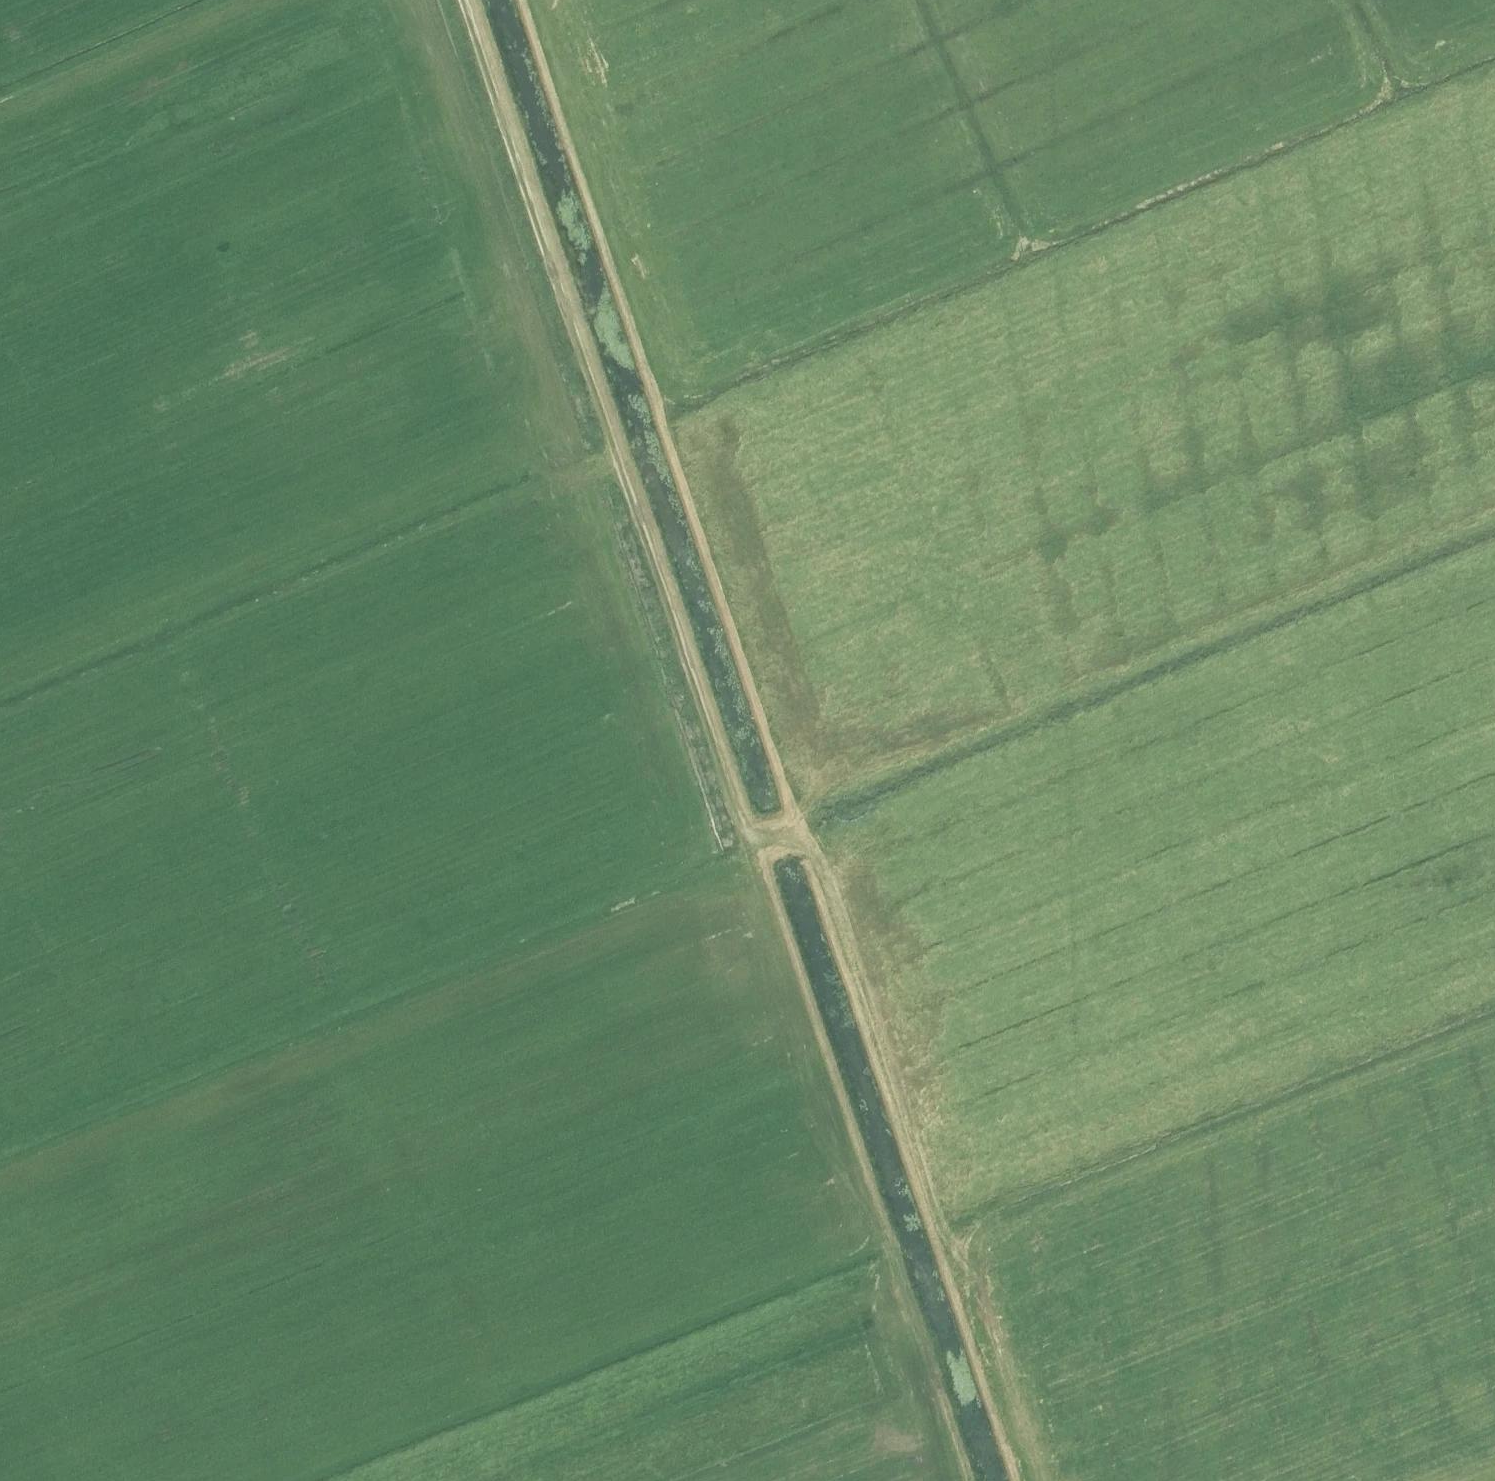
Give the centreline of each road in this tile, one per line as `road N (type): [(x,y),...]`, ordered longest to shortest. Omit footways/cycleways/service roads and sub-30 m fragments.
road 1 (track): [(748,846),(465,0)]

